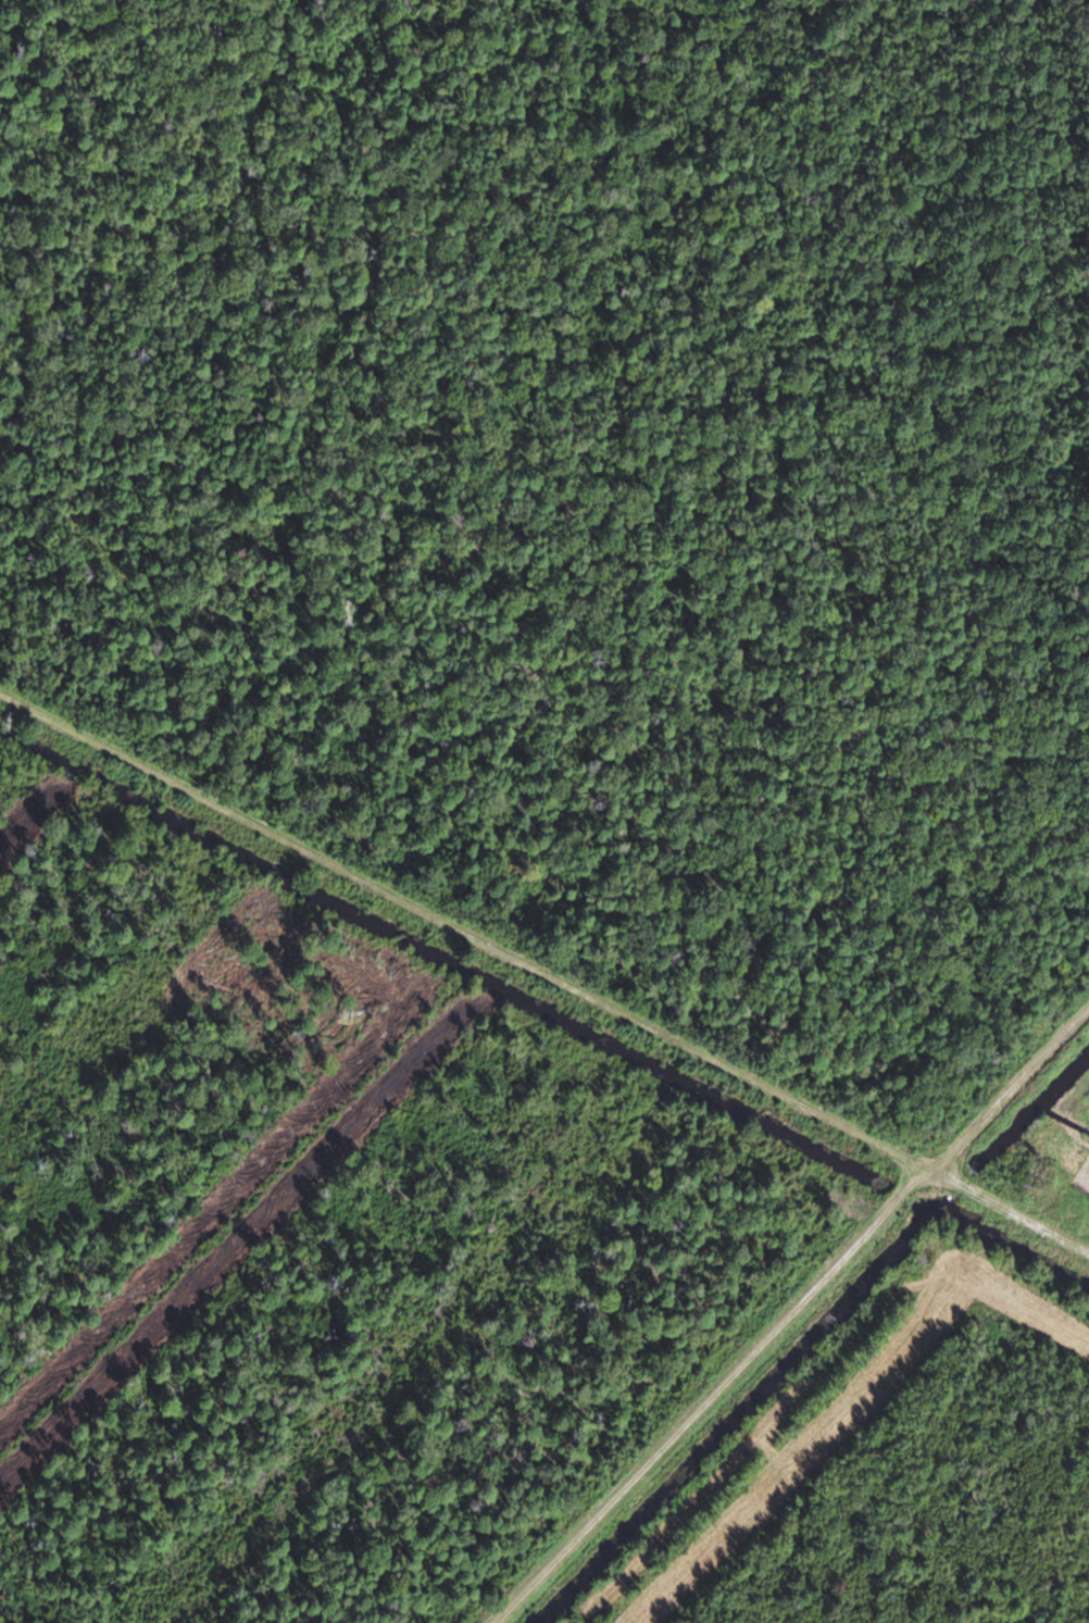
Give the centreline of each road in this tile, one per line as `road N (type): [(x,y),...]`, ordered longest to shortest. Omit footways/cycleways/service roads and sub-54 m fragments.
road 1 (residential): [(490,1622),(1088,1003)]

